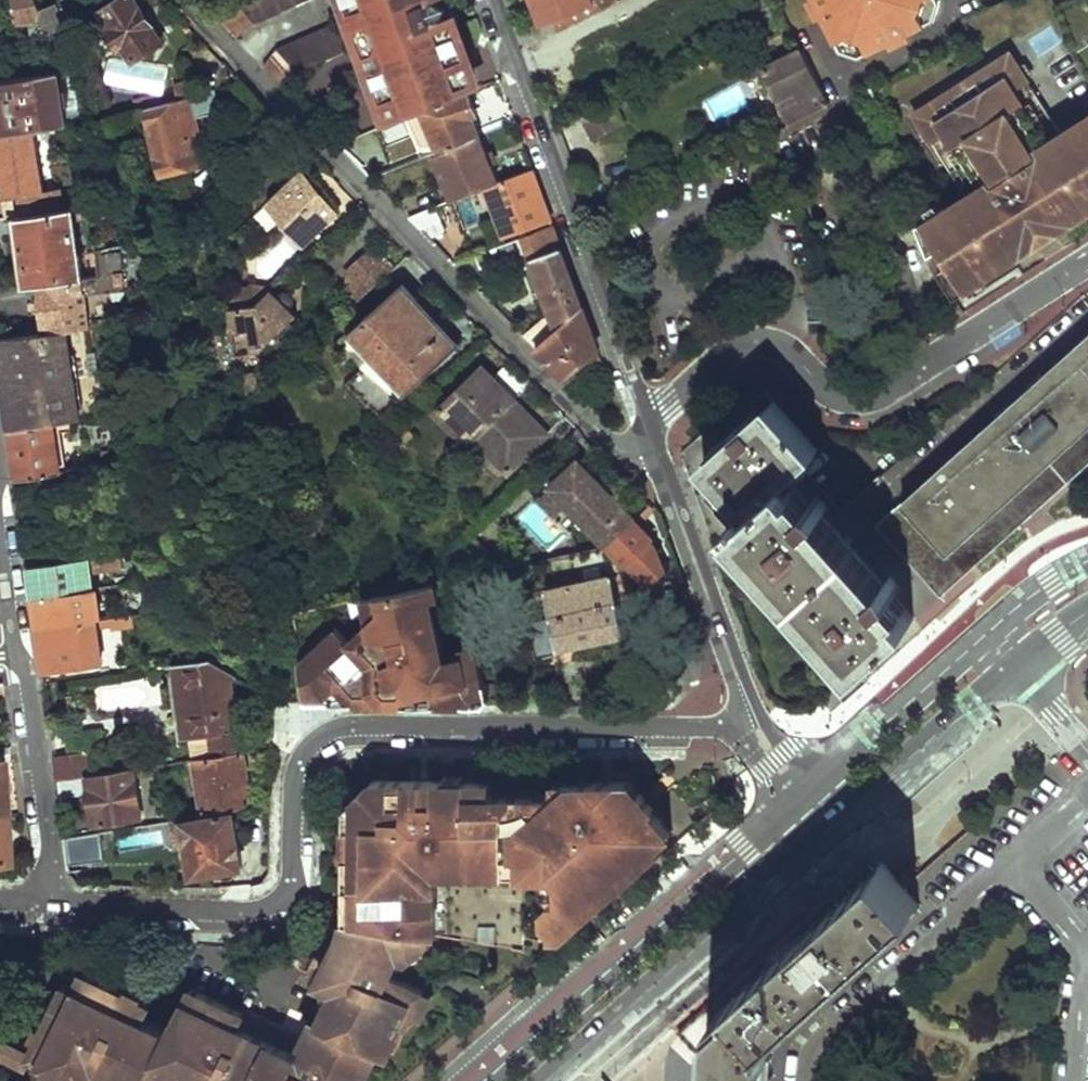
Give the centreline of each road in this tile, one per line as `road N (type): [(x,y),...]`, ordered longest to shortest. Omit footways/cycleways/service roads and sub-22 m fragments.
road 1 (residential): [(48,906),(264,908),(289,877),(294,774),(305,750),(353,728),(702,728),(761,738)]
road 2 (residential): [(185,0),(610,444),(628,455),(654,453)]
road 3 (residential): [(1087,260),(867,400),(825,388),(788,350),(746,345),(644,418)]
road 4 (residential): [(644,418),(495,0)]
road 5 (primary): [(806,791),(481,1080)]
road 6 (primary): [(547,1080),(836,826)]
road 7 (residential): [(1014,864),(812,1044),(800,1080)]
road 8 (residential): [(761,738),(654,453)]
road 9 (residential): [(20,658),(49,858),(48,906)]
road 10 (primary): [(836,826),(1016,671)]
road 11 (primary): [(985,636),(806,791)]
road 12 (residential): [(0,516),(20,658)]
road 13 (primary): [(1087,562),(985,636)]

